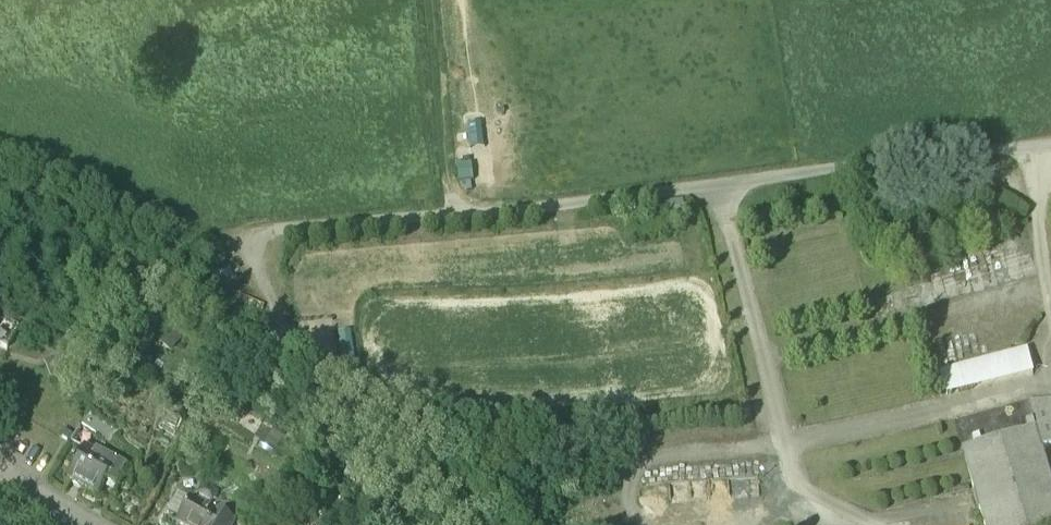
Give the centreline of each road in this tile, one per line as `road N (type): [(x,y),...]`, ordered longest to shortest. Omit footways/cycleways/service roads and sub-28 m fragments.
road 1 (track): [(777,422),(397,441),(339,414),(300,369),(236,255),(1050,151)]
road 2 (track): [(430,0),(451,228)]

